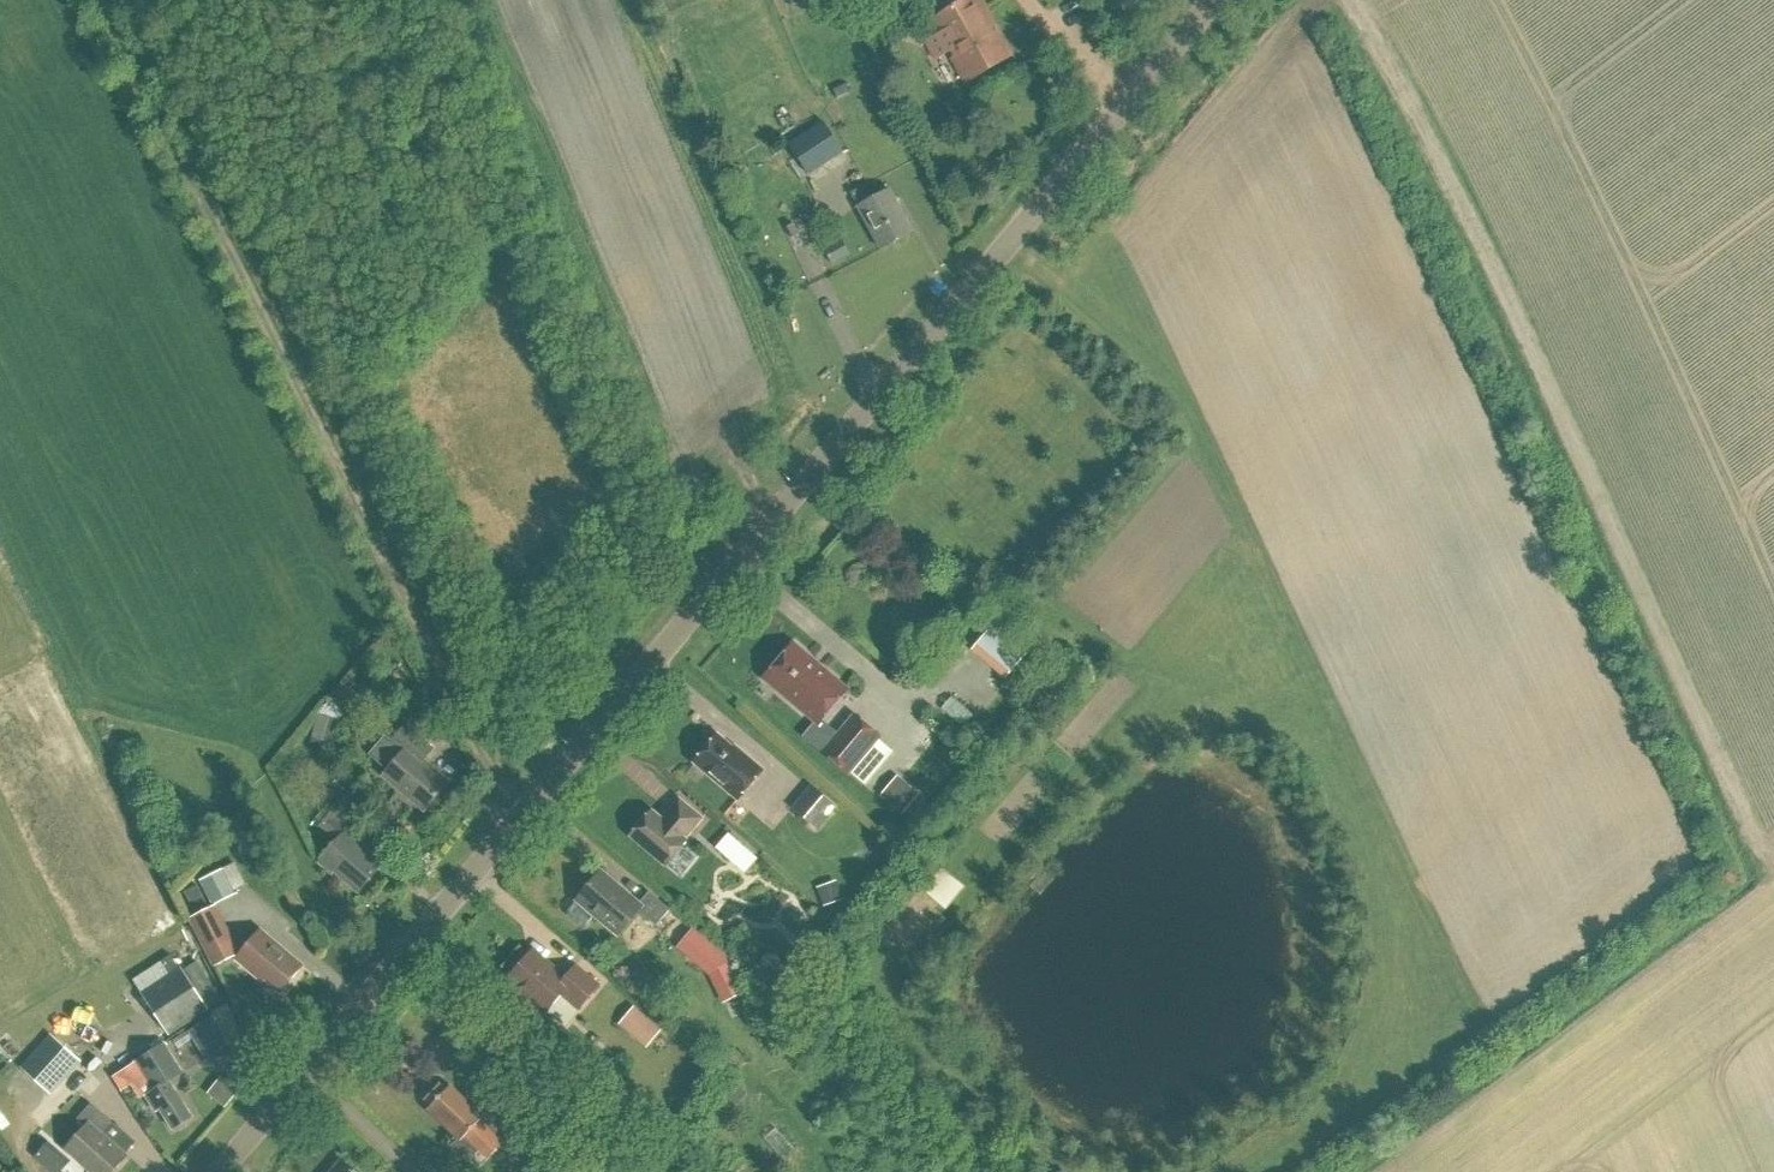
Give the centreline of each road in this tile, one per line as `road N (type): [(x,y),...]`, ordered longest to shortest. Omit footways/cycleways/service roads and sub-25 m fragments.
road 1 (unclassified): [(215,1171),(1214,0)]
road 2 (track): [(303,1070),(415,1171)]

